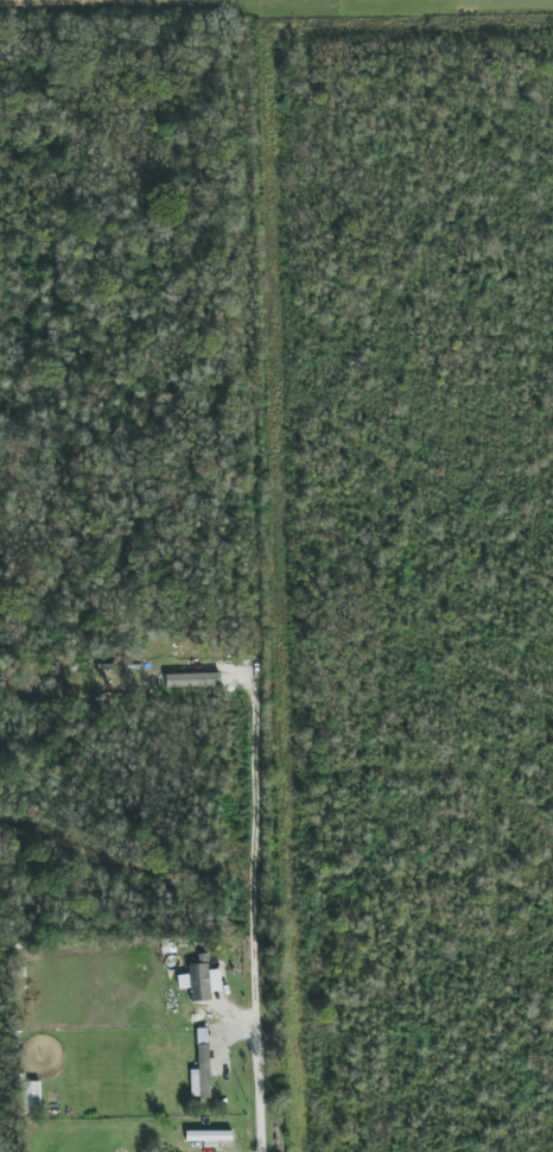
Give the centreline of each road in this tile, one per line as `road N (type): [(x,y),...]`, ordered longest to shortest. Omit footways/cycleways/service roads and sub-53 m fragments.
road 1 (residential): [(273,1151),(252,6)]
road 2 (residential): [(0,16),(252,6)]

